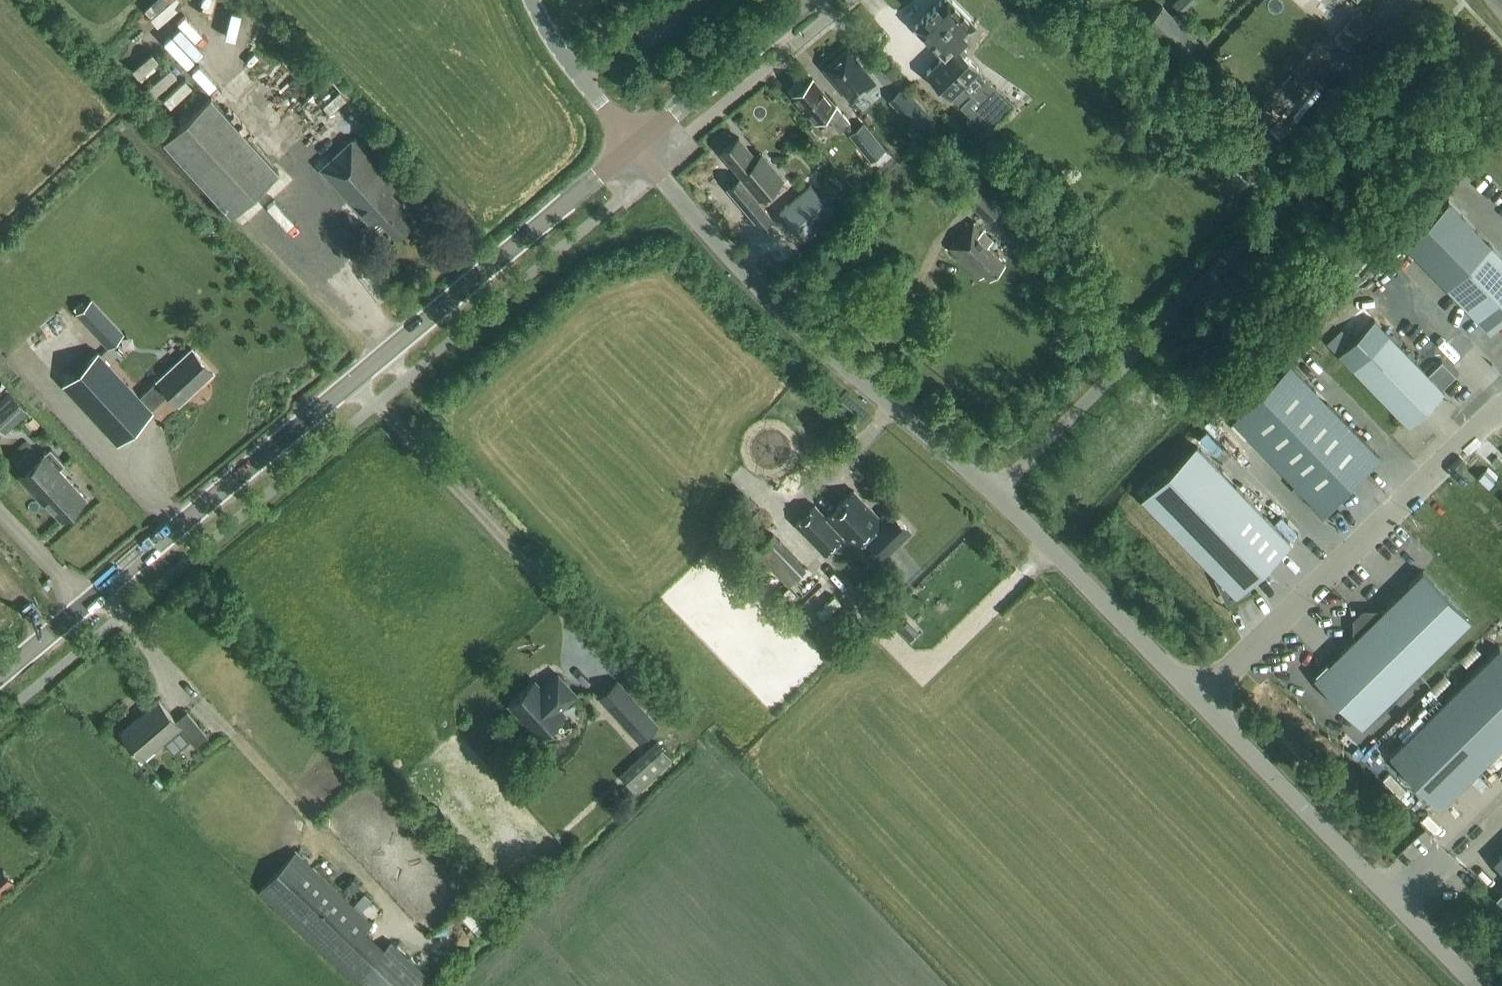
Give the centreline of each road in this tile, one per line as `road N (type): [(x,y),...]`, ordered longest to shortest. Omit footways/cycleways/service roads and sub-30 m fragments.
road 1 (tertiary): [(0,678),(634,145)]
road 2 (unclassified): [(1202,703),(995,496),(736,265),(634,145)]
road 3 (unclassified): [(1202,703),(1501,411)]
road 4 (unclassified): [(1479,985),(1202,703)]
road 5 (tertiary): [(634,145),(816,0)]
road 6 (unclassified): [(634,145),(556,48),(531,0)]

